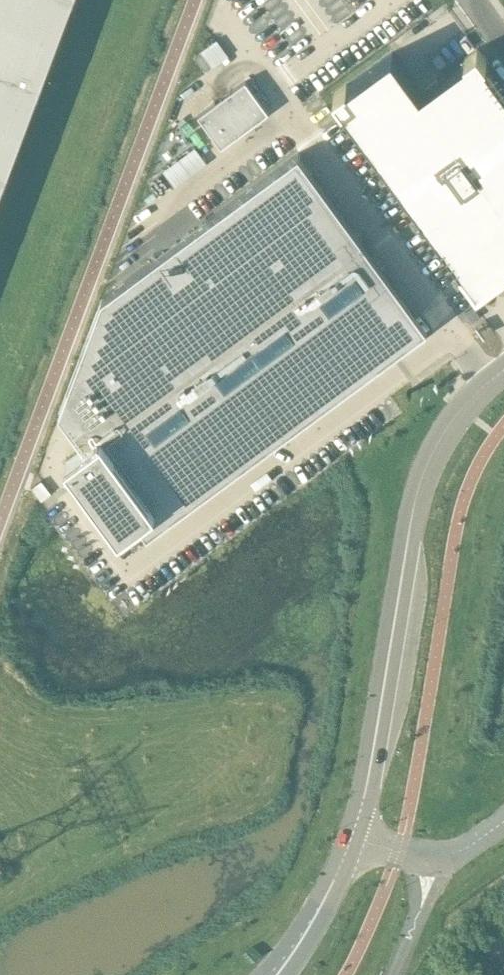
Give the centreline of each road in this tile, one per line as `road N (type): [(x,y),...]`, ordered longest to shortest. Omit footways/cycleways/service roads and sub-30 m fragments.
road 1 (tertiary): [(352,838),(424,471),(461,407),(503,370)]
road 2 (unclassified): [(503,819),(463,848),(433,852),(352,838)]
road 3 (tertiary): [(276,974),(352,838)]

